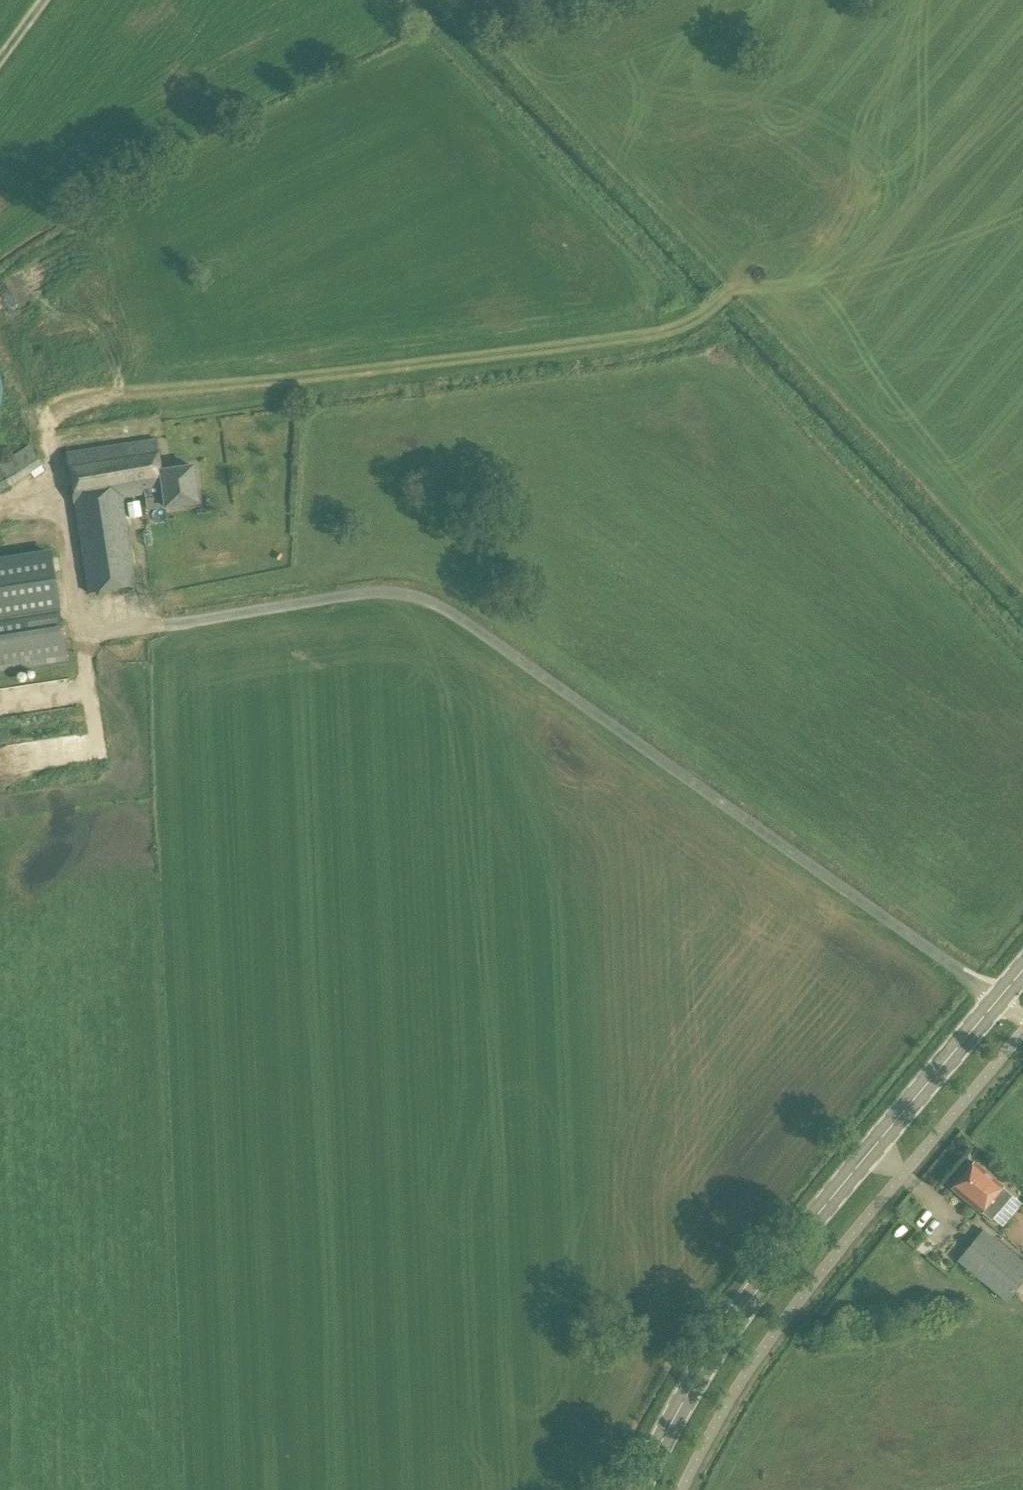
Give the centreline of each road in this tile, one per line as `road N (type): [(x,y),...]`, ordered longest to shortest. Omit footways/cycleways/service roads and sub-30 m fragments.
road 1 (primary): [(639,1489),(734,1322),(1022,971)]

